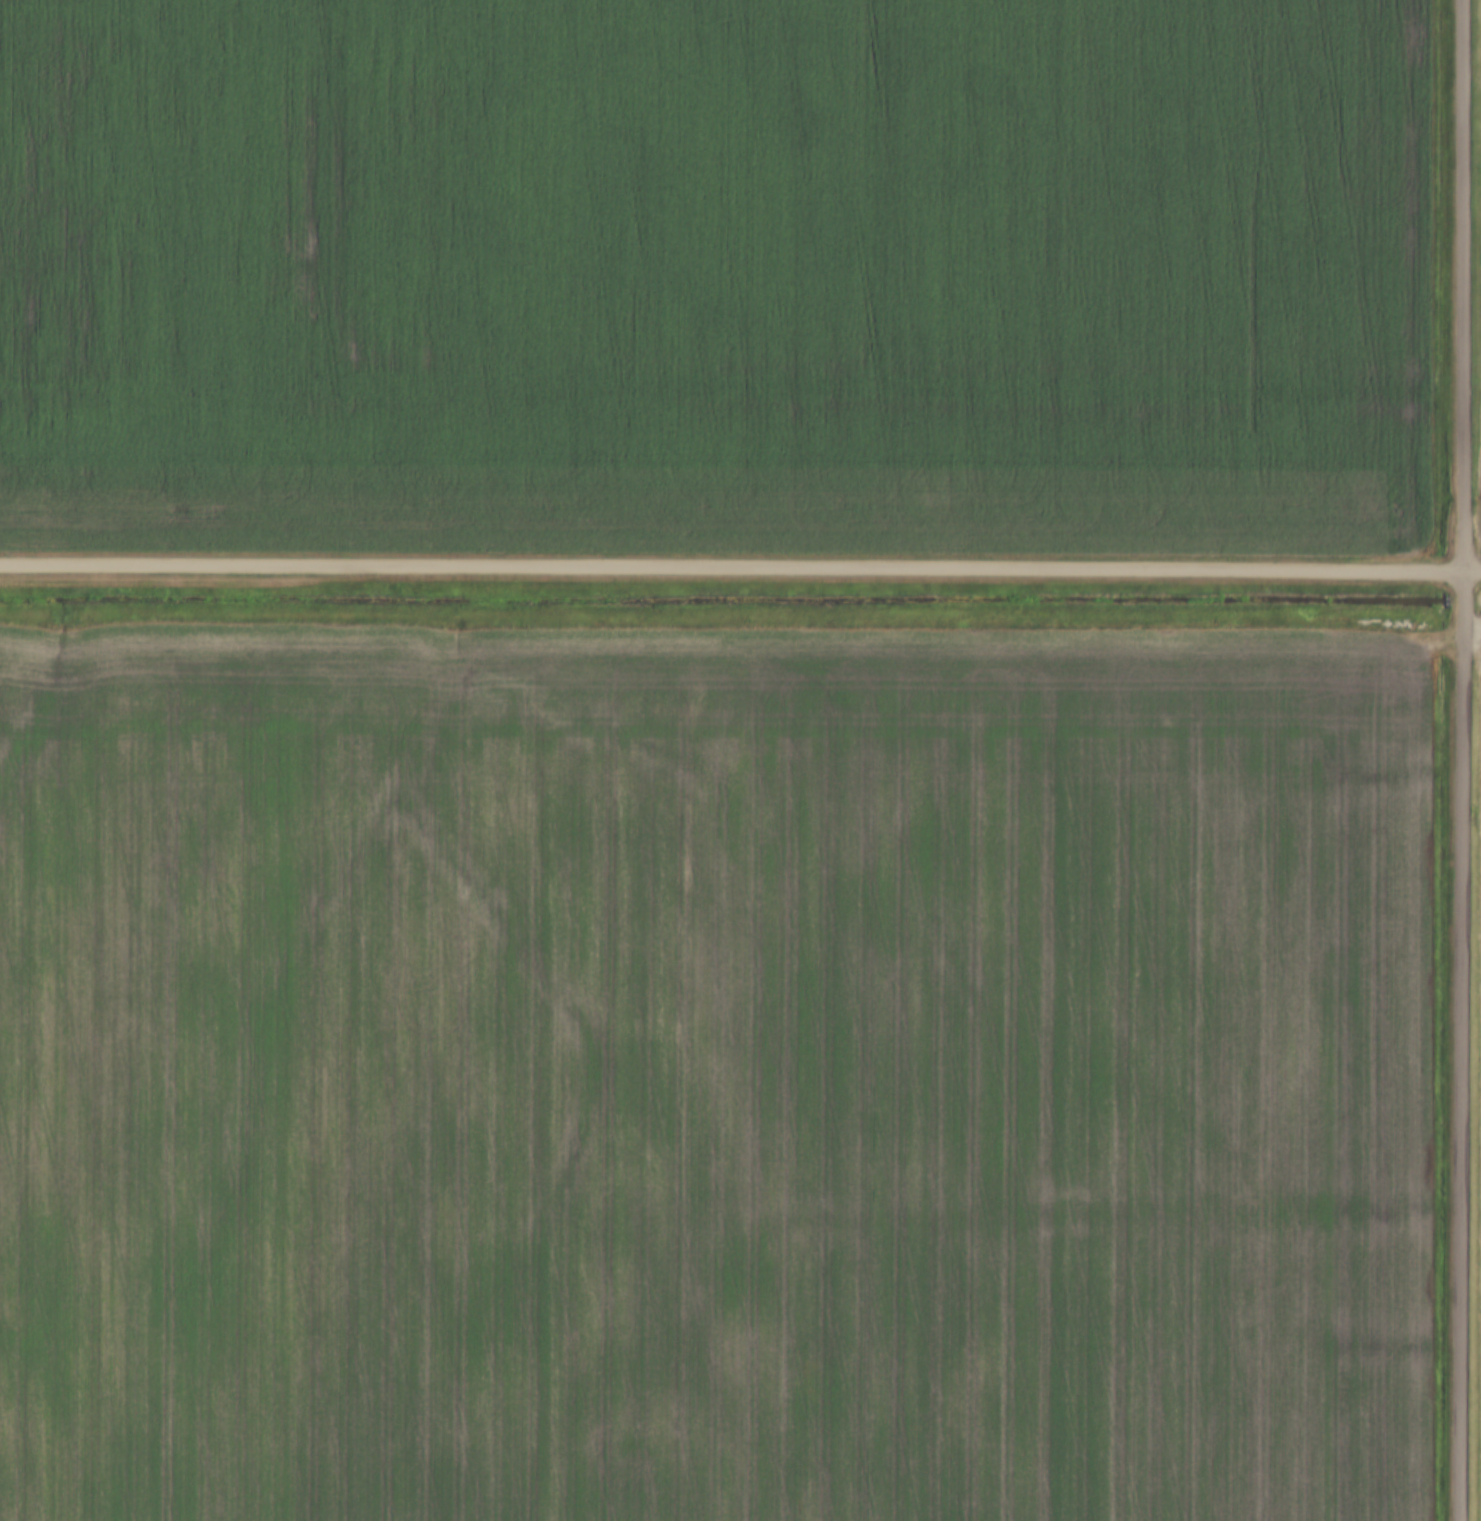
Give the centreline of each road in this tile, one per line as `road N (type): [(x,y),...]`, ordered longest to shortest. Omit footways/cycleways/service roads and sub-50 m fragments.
road 1 (track): [(1462,1520),(1465,0)]
road 2 (track): [(1480,575),(0,569)]

